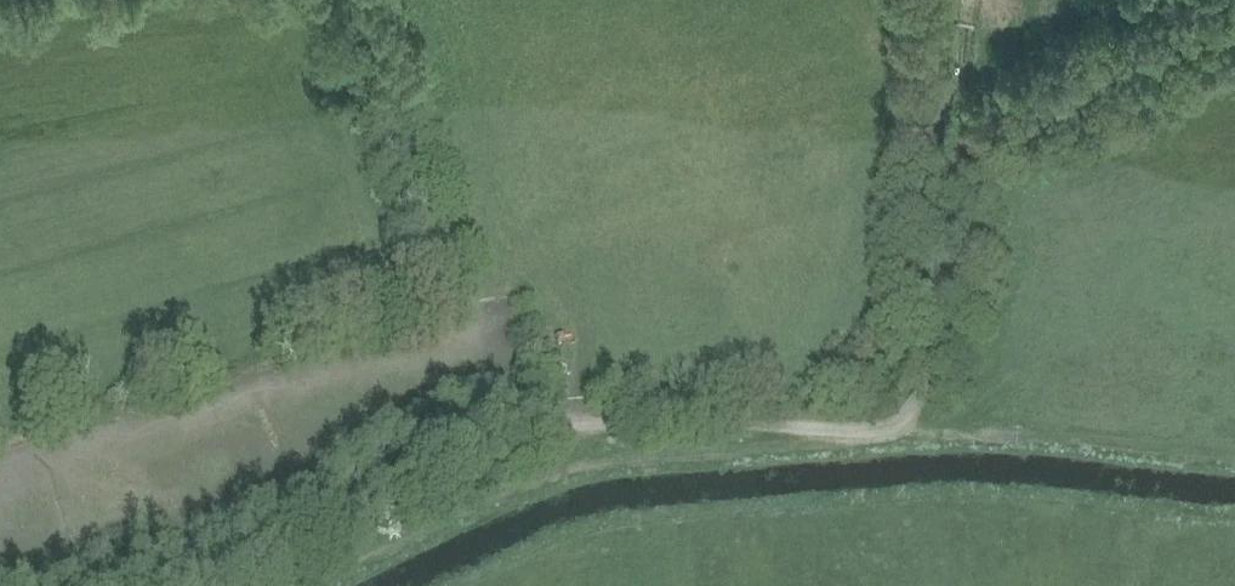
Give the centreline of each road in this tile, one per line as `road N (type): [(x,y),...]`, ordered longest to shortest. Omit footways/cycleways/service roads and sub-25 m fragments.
road 1 (track): [(135,585),(509,434),(736,421),(831,432)]
road 2 (track): [(907,413),(926,380),(956,176),(995,133),(1234,18)]
road 3 (track): [(316,585),(563,470),(831,432)]

